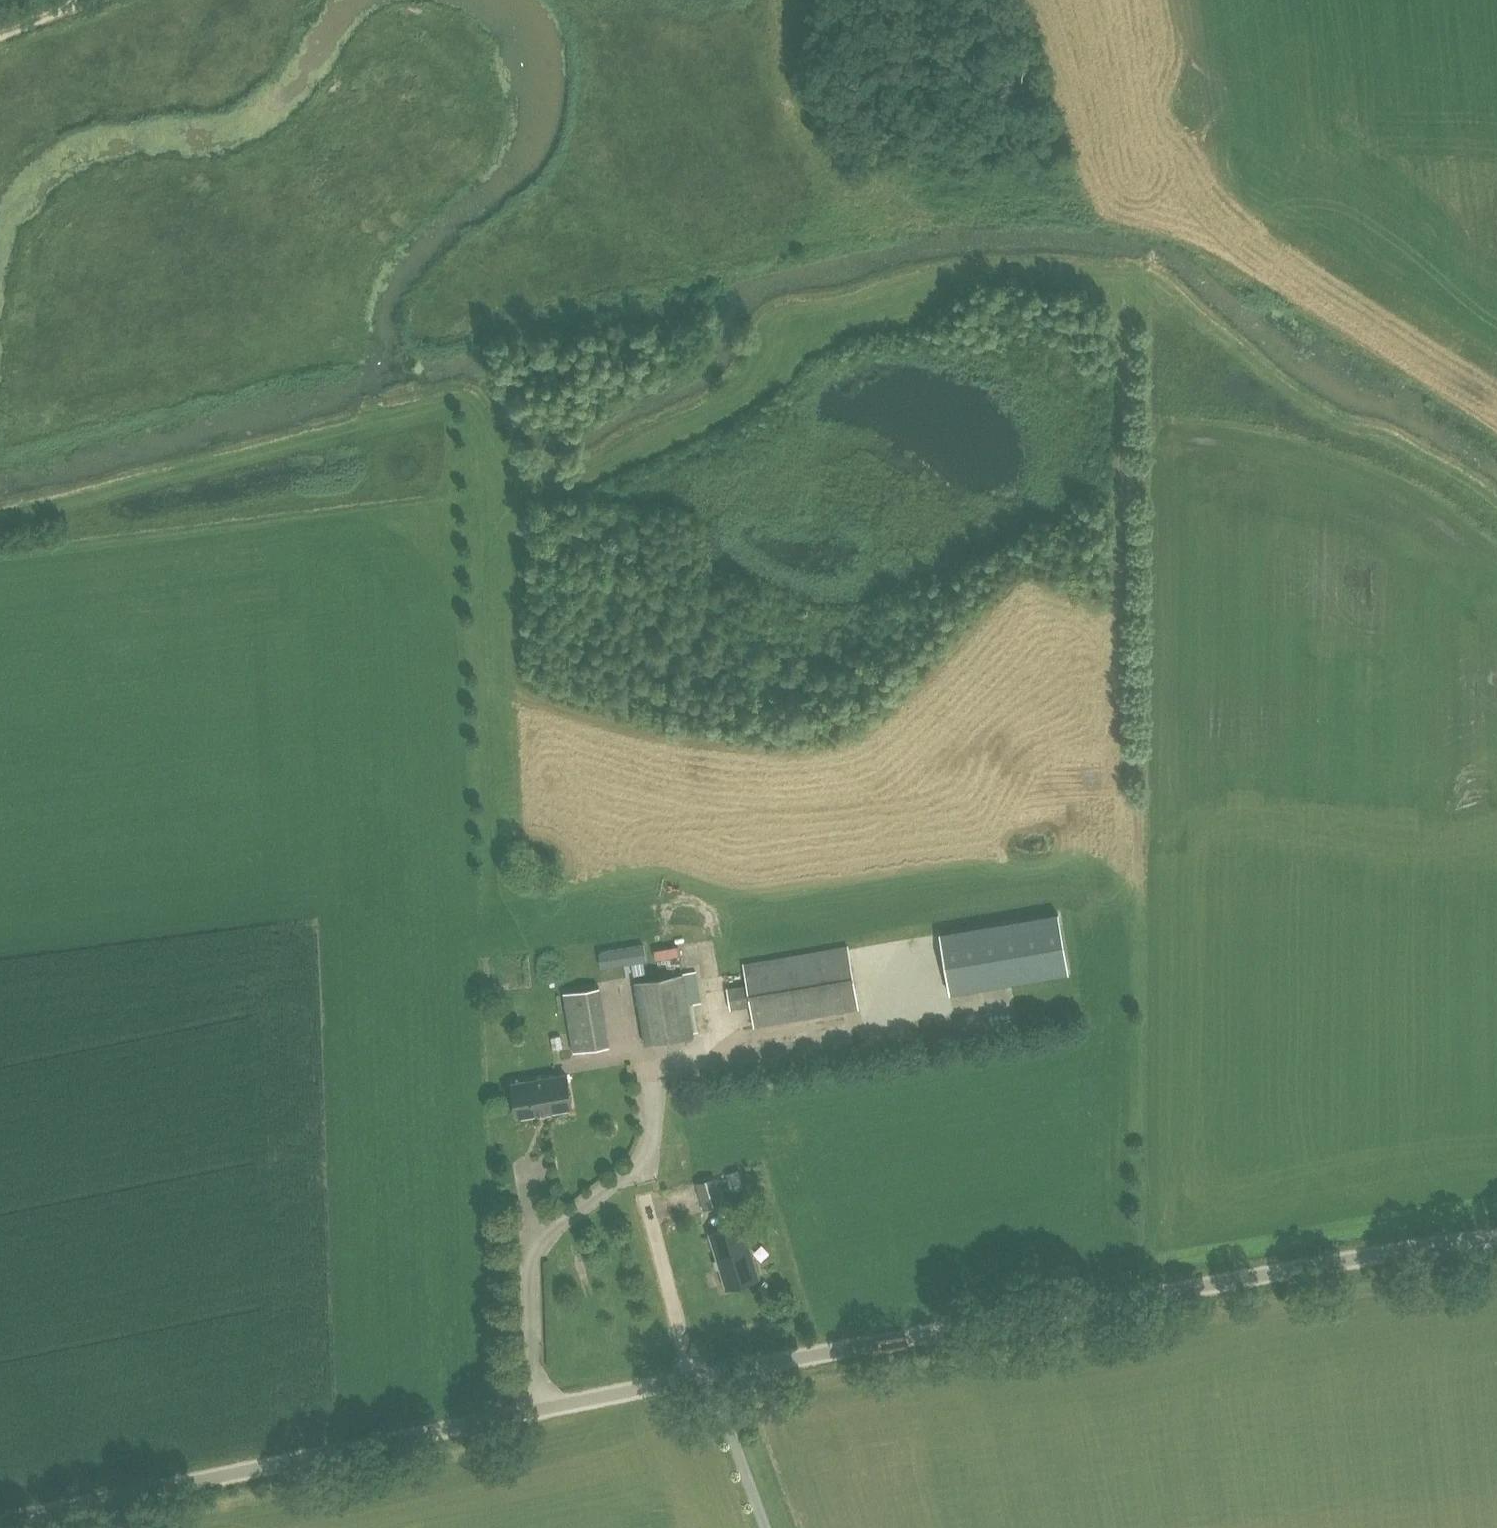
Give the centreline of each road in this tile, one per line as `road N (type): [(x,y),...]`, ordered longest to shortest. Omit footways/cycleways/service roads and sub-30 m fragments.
road 1 (unclassified): [(0,1525),(656,1386),(1496,1239)]

